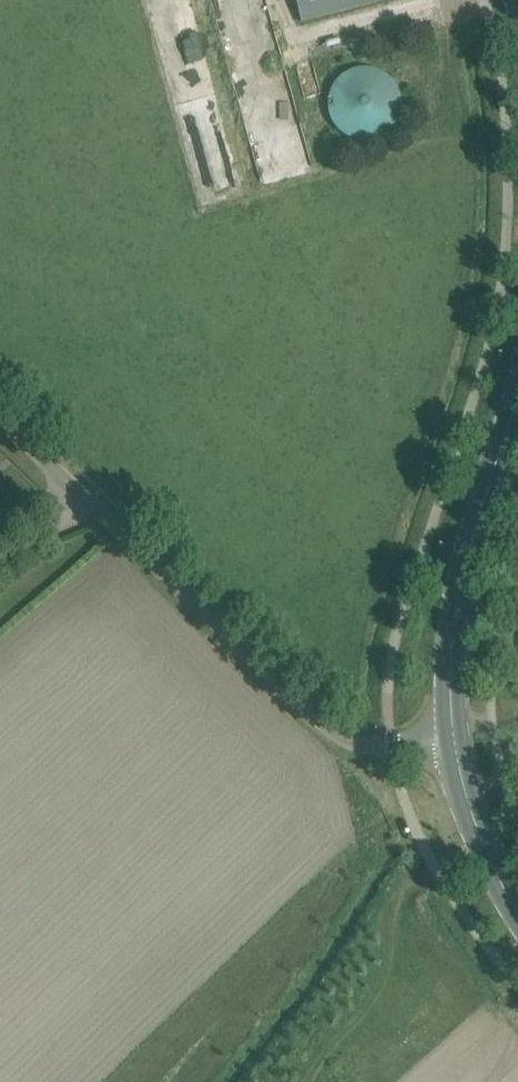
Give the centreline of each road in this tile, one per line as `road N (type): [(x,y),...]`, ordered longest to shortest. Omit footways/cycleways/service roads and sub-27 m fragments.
road 1 (unclassified): [(0,418),(325,724),(356,742),(456,735)]
road 2 (secondary): [(456,735),(452,637),(517,408)]
road 3 (track): [(310,1081),(391,980),(407,895),(436,866)]
road 4 (secondary): [(517,917),(467,794),(456,735)]

